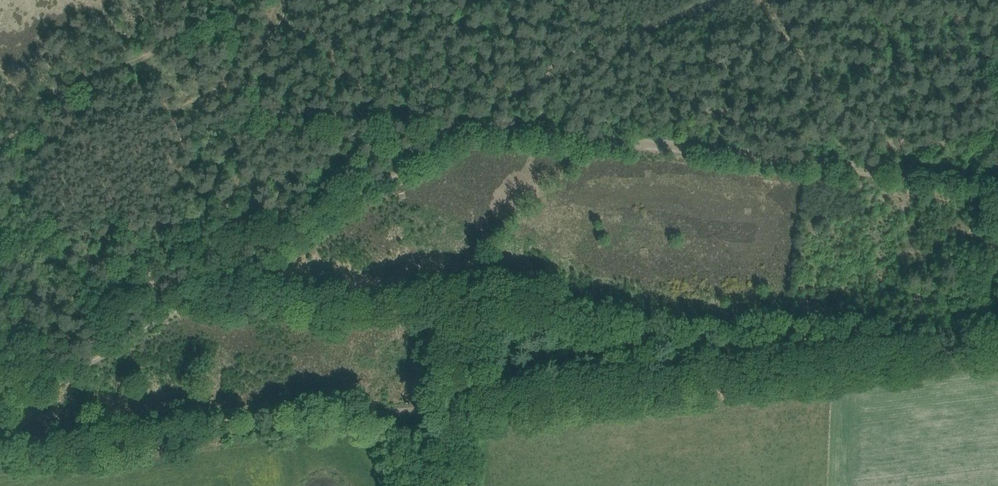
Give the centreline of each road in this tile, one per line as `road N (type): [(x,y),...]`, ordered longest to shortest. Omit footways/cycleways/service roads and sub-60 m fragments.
road 1 (track): [(0,418),(453,132),(484,128),(997,185)]
road 2 (track): [(997,348),(0,459)]

